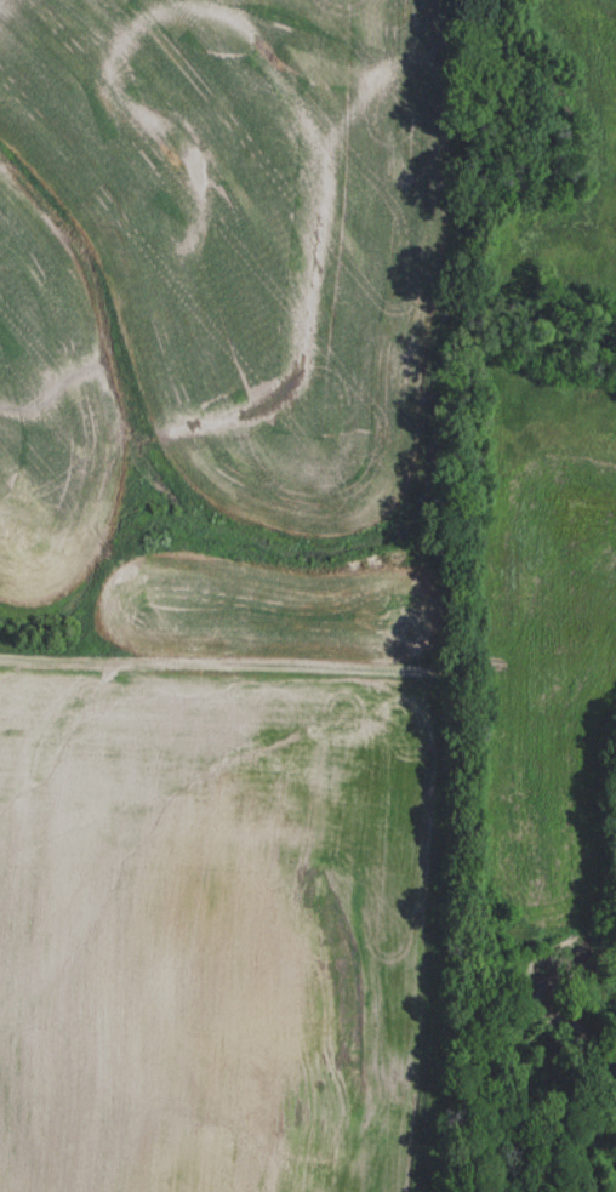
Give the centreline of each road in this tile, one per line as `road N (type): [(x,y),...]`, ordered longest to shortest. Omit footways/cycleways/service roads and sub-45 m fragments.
road 1 (residential): [(0,657),(421,669)]

